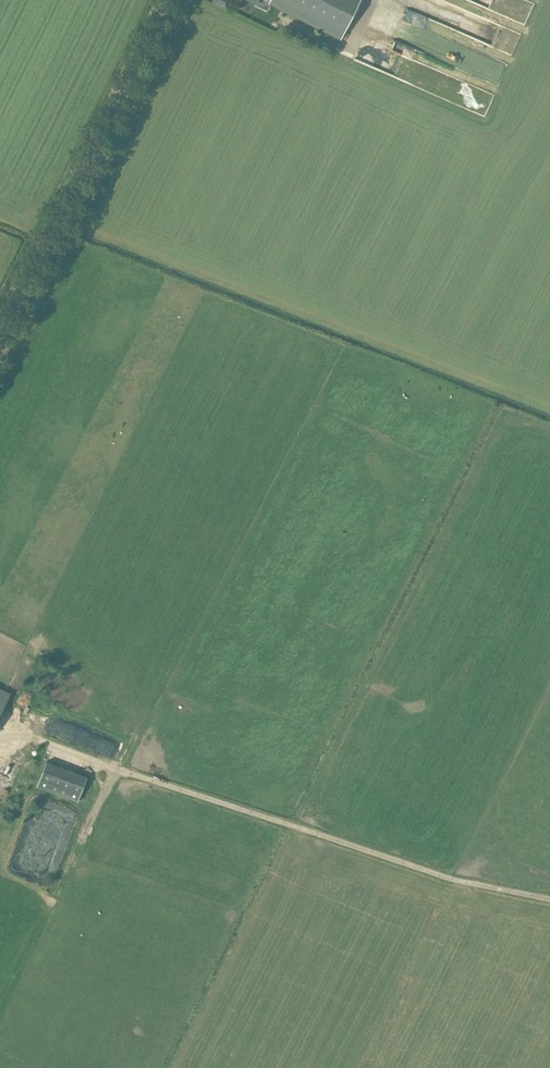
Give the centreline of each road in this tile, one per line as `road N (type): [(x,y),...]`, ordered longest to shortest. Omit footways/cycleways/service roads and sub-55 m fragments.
road 1 (unclassified): [(0,339),(168,0)]

